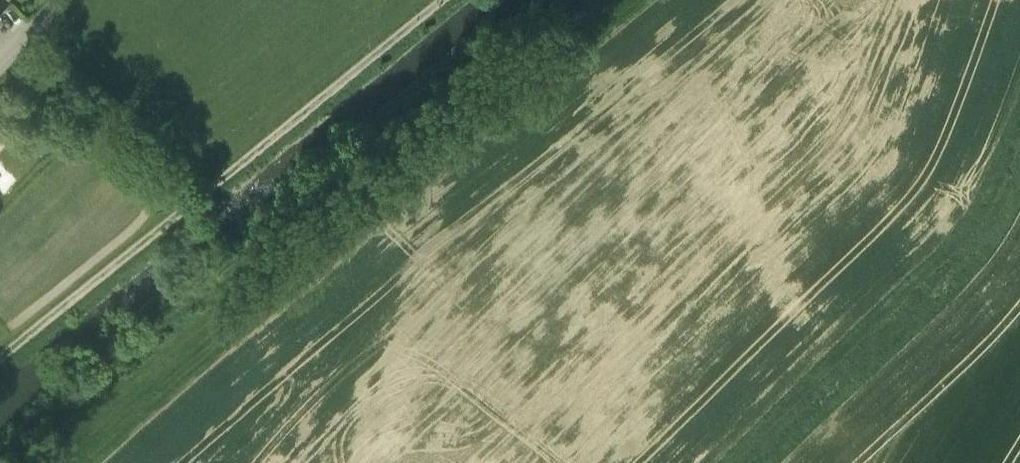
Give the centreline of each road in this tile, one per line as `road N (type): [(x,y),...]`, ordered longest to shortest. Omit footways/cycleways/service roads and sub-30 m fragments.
road 1 (track): [(0,360),(443,0)]

